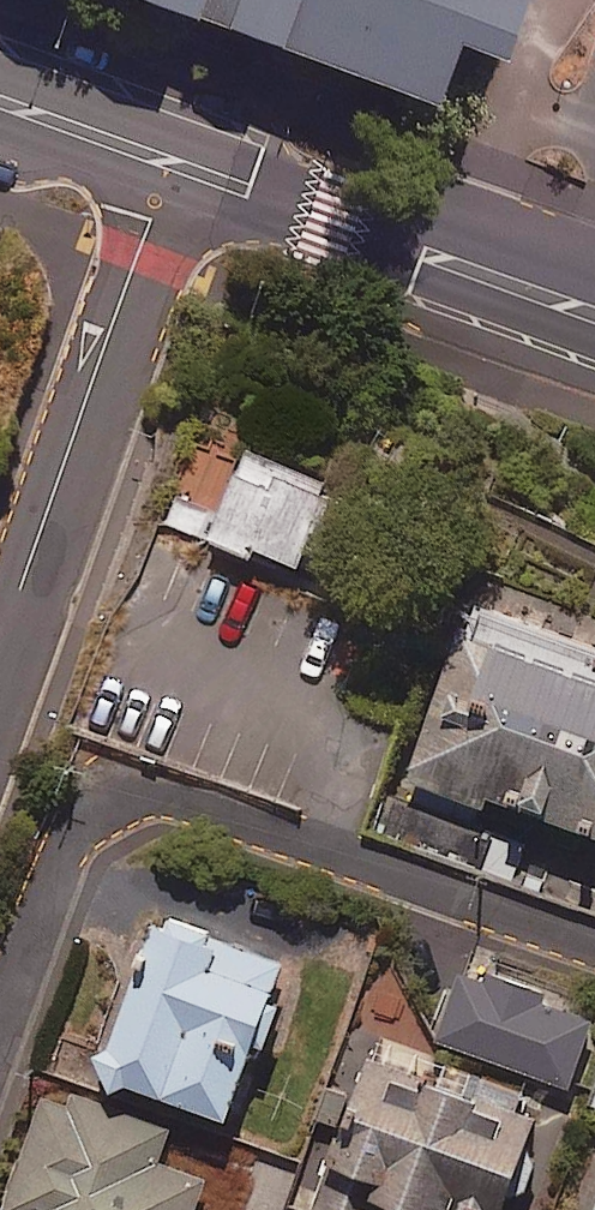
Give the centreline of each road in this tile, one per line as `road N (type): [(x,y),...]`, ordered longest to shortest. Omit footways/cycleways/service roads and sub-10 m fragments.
road 1 (residential): [(0,1032),(91,808),(135,786),(594,948)]
road 2 (residential): [(0,678),(93,433),(175,166)]
road 3 (tertiary): [(594,335),(409,269),(334,221)]
road 4 (tertiary): [(334,221),(416,223),(594,277)]
road 5 (tertiary): [(0,102),(175,166)]
road 6 (tertiary): [(175,166),(334,221)]

